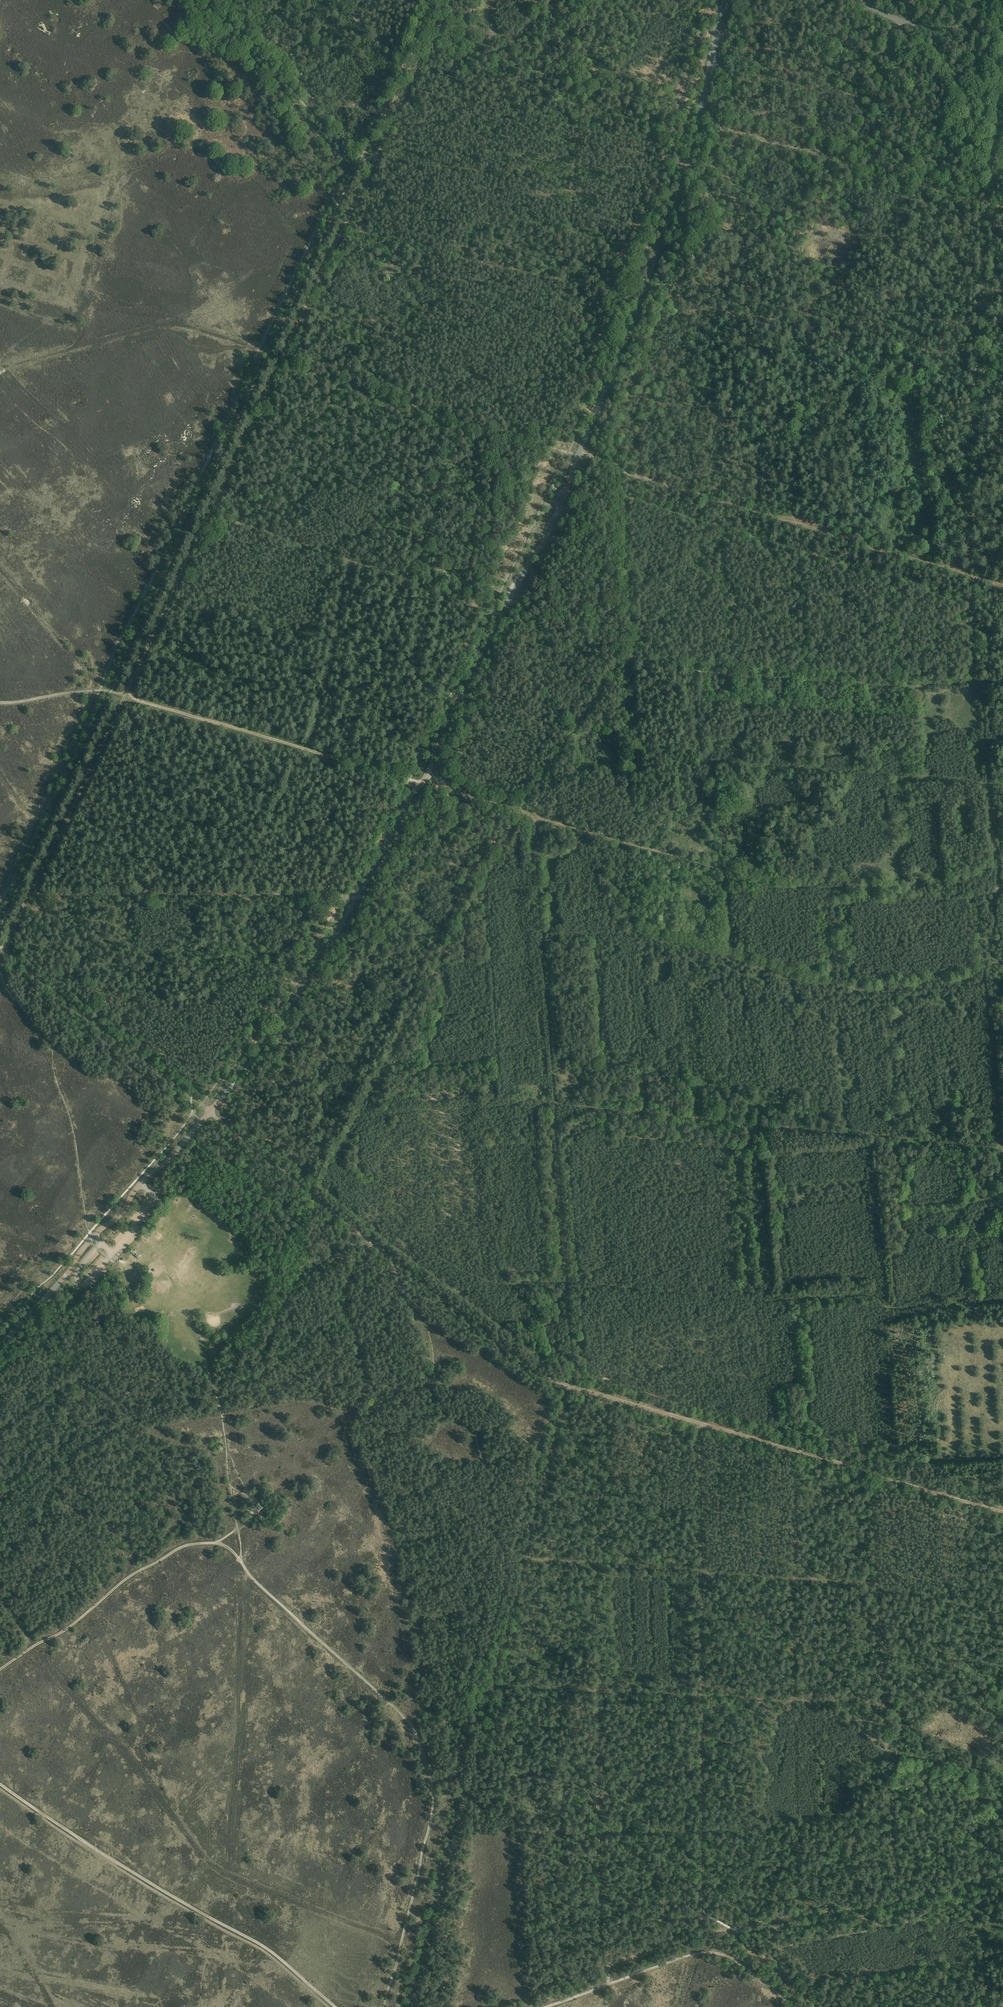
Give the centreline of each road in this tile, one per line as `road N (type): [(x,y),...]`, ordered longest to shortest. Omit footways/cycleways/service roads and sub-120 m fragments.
road 1 (tertiary): [(0,1345),(262,1048),(424,781),(546,538),(620,356),(702,110),(726,0)]
road 2 (track): [(443,1727),(481,1716),(574,1367),(536,850),(542,836),(561,824)]
road 3 (track): [(988,204),(965,492),(973,683),(983,706),(998,853),(985,971),(1002,1146)]
road 4 (track): [(1002,1512),(566,1386),(511,1354),(389,1256)]
road 5 (track): [(100,690),(348,161)]
road 6 (track): [(340,236),(563,278),(586,85),(598,80),(680,103)]
road 7 (track): [(373,165),(167,605)]
road 8 (track): [(555,1104),(1002,1149)]
road 9 (track): [(1002,1874),(898,1903),(714,1932),(616,1963),(609,1984)]
road 10 (track): [(0,1783),(137,1875),(263,1945),(336,2006)]
road 11 (track): [(328,2006),(267,1953),(141,1883),(0,1789)]
road 12 (track): [(826,157),(819,228),(795,248),(815,273),(794,522)]
road 13 (track): [(976,358),(632,290)]
road 14 (track): [(257,1150),(4,947)]
road 15 (track): [(559,450),(354,385),(260,346)]
road 16 (track): [(504,611),(209,514)]
road 17 (track): [(988,204),(736,132),(702,110)]
road 18 (track): [(242,1561),(218,1543),(181,1547),(0,1669)]
road 19 (track): [(124,696),(4,947)]
road 20 (track): [(794,2006),(737,1961),(703,1953),(546,2006)]
road 21 (track): [(384,2006),(433,1806),(419,1742)]
road 22 (track): [(419,1742),(400,1712),(242,1561)]
road 23 (track): [(686,113),(466,51),(446,37)]
road 24 (track): [(0,902),(100,690)]
road 25 (track): [(195,0),(348,161)]
road 26 (track): [(240,895),(31,895)]
road 27 (track): [(303,748),(124,696)]
road 28 (track): [(449,0),(373,165)]
road 29 (track): [(598,0),(509,51),(432,37)]
road 30 (track): [(389,1256),(257,1150)]
road 31 (tertiary): [(857,0),(927,27),(1002,31)]

